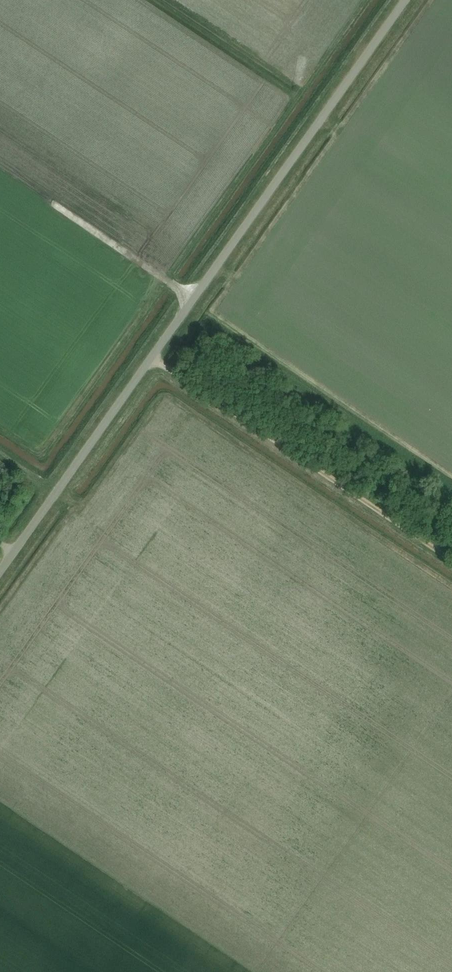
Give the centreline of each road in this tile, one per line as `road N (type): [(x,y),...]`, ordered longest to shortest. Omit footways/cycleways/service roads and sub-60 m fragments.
road 1 (unclassified): [(0,572),(405,0)]
road 2 (track): [(153,354),(451,559)]

